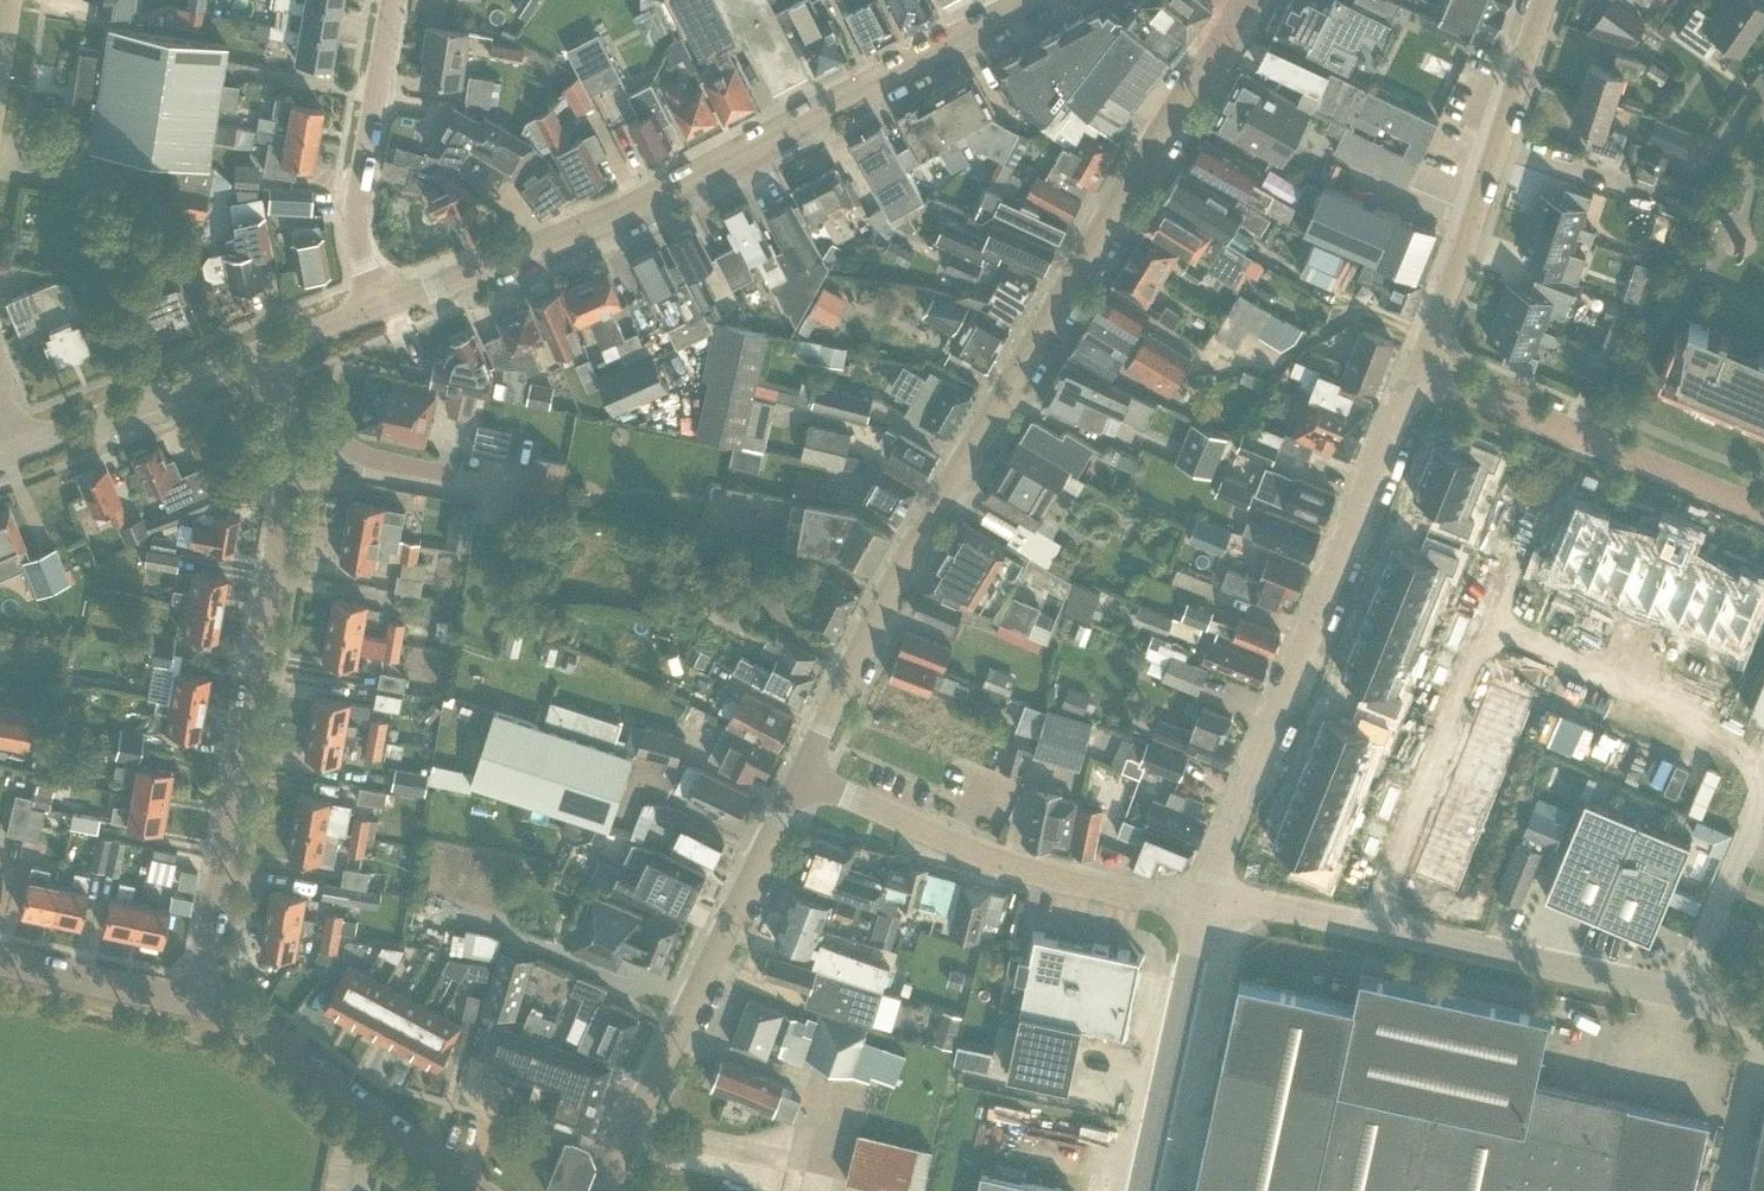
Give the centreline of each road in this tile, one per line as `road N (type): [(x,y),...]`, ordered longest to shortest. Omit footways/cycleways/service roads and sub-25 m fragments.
road 1 (tertiary): [(804,771),(989,419),(1247,0)]
road 2 (tertiary): [(377,311),(623,213),(1030,0)]
road 3 (residential): [(199,1002),(297,446),(271,351)]
road 4 (unclassified): [(1422,371),(1210,901)]
road 5 (unclassified): [(1210,901),(1280,905),(1684,995)]
road 6 (tertiary): [(608,1190),(685,1007),(804,771)]
road 7 (unclassified): [(1210,901),(1010,862),(804,771)]
road 8 (unclassified): [(1549,0),(1422,371)]
road 9 (unclassified): [(1763,515),(1422,371)]
road 10 (residential): [(483,1190),(252,1021),(199,1002)]
road 11 (residential): [(377,311),(357,240),(357,196),(391,0)]
road 12 (unclassified): [(1141,1190),(1210,901)]
road 13 (tertiary): [(22,452),(271,351)]
road 14 (unclassified): [(1684,995),(1763,792)]
road 15 (residential): [(199,1002),(0,959)]

